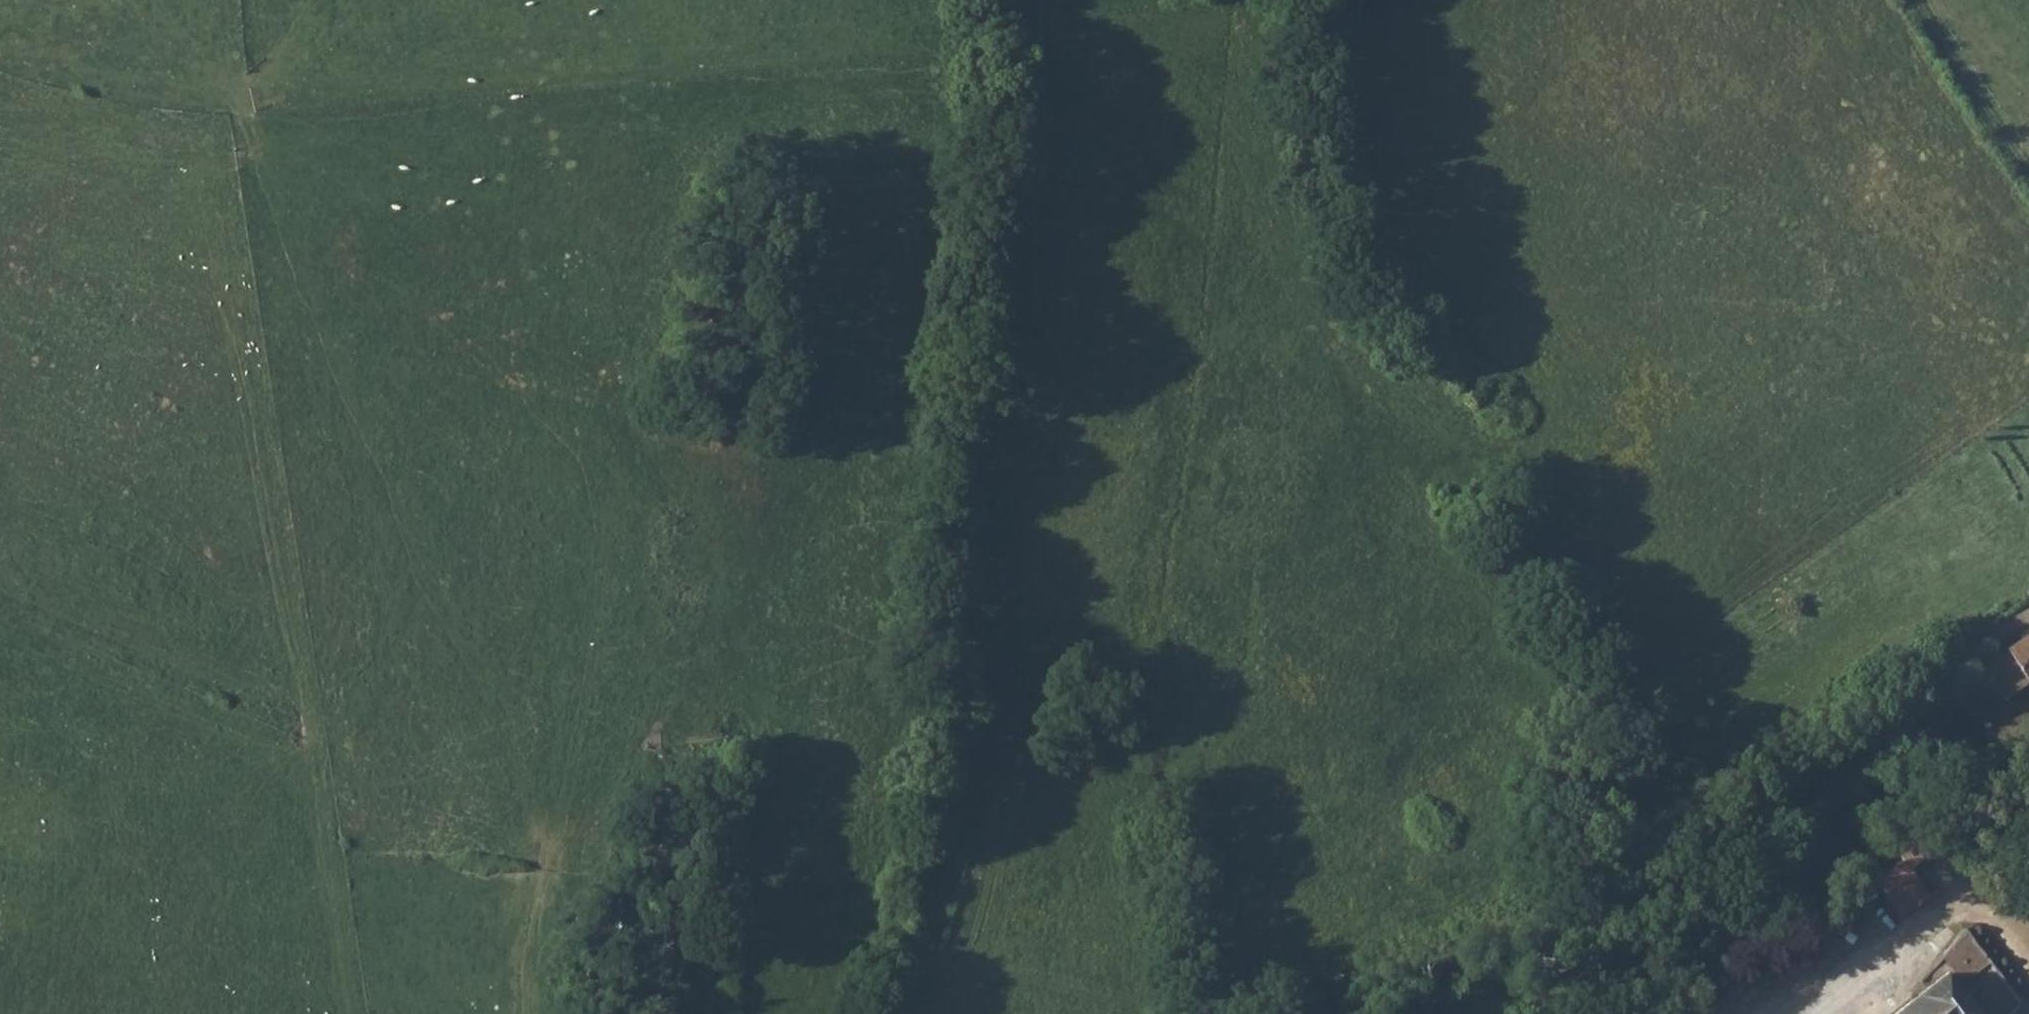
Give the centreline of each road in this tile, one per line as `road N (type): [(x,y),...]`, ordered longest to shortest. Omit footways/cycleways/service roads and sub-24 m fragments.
road 1 (track): [(1835,1013),(1944,915),(1965,909),(1997,925),(2028,967)]
road 2 (track): [(2028,187),(1903,0)]

